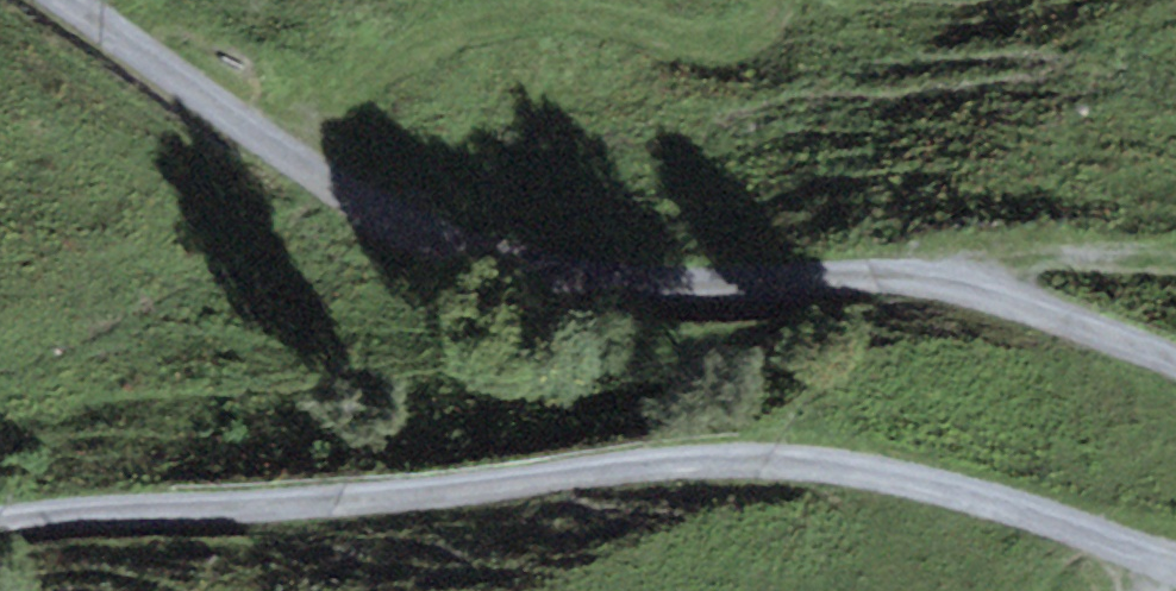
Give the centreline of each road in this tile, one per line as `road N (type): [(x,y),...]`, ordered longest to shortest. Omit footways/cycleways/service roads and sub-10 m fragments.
road 1 (track): [(1175,568),(765,446),(421,502),(27,514),(0,523)]
road 2 (track): [(60,0),(429,247),(607,284),(873,274),(955,282)]
road 3 (track): [(283,150),(384,60),(465,33),(611,27),(684,43),(750,39),(777,0)]
road 4 (track): [(955,282),(1175,358)]

